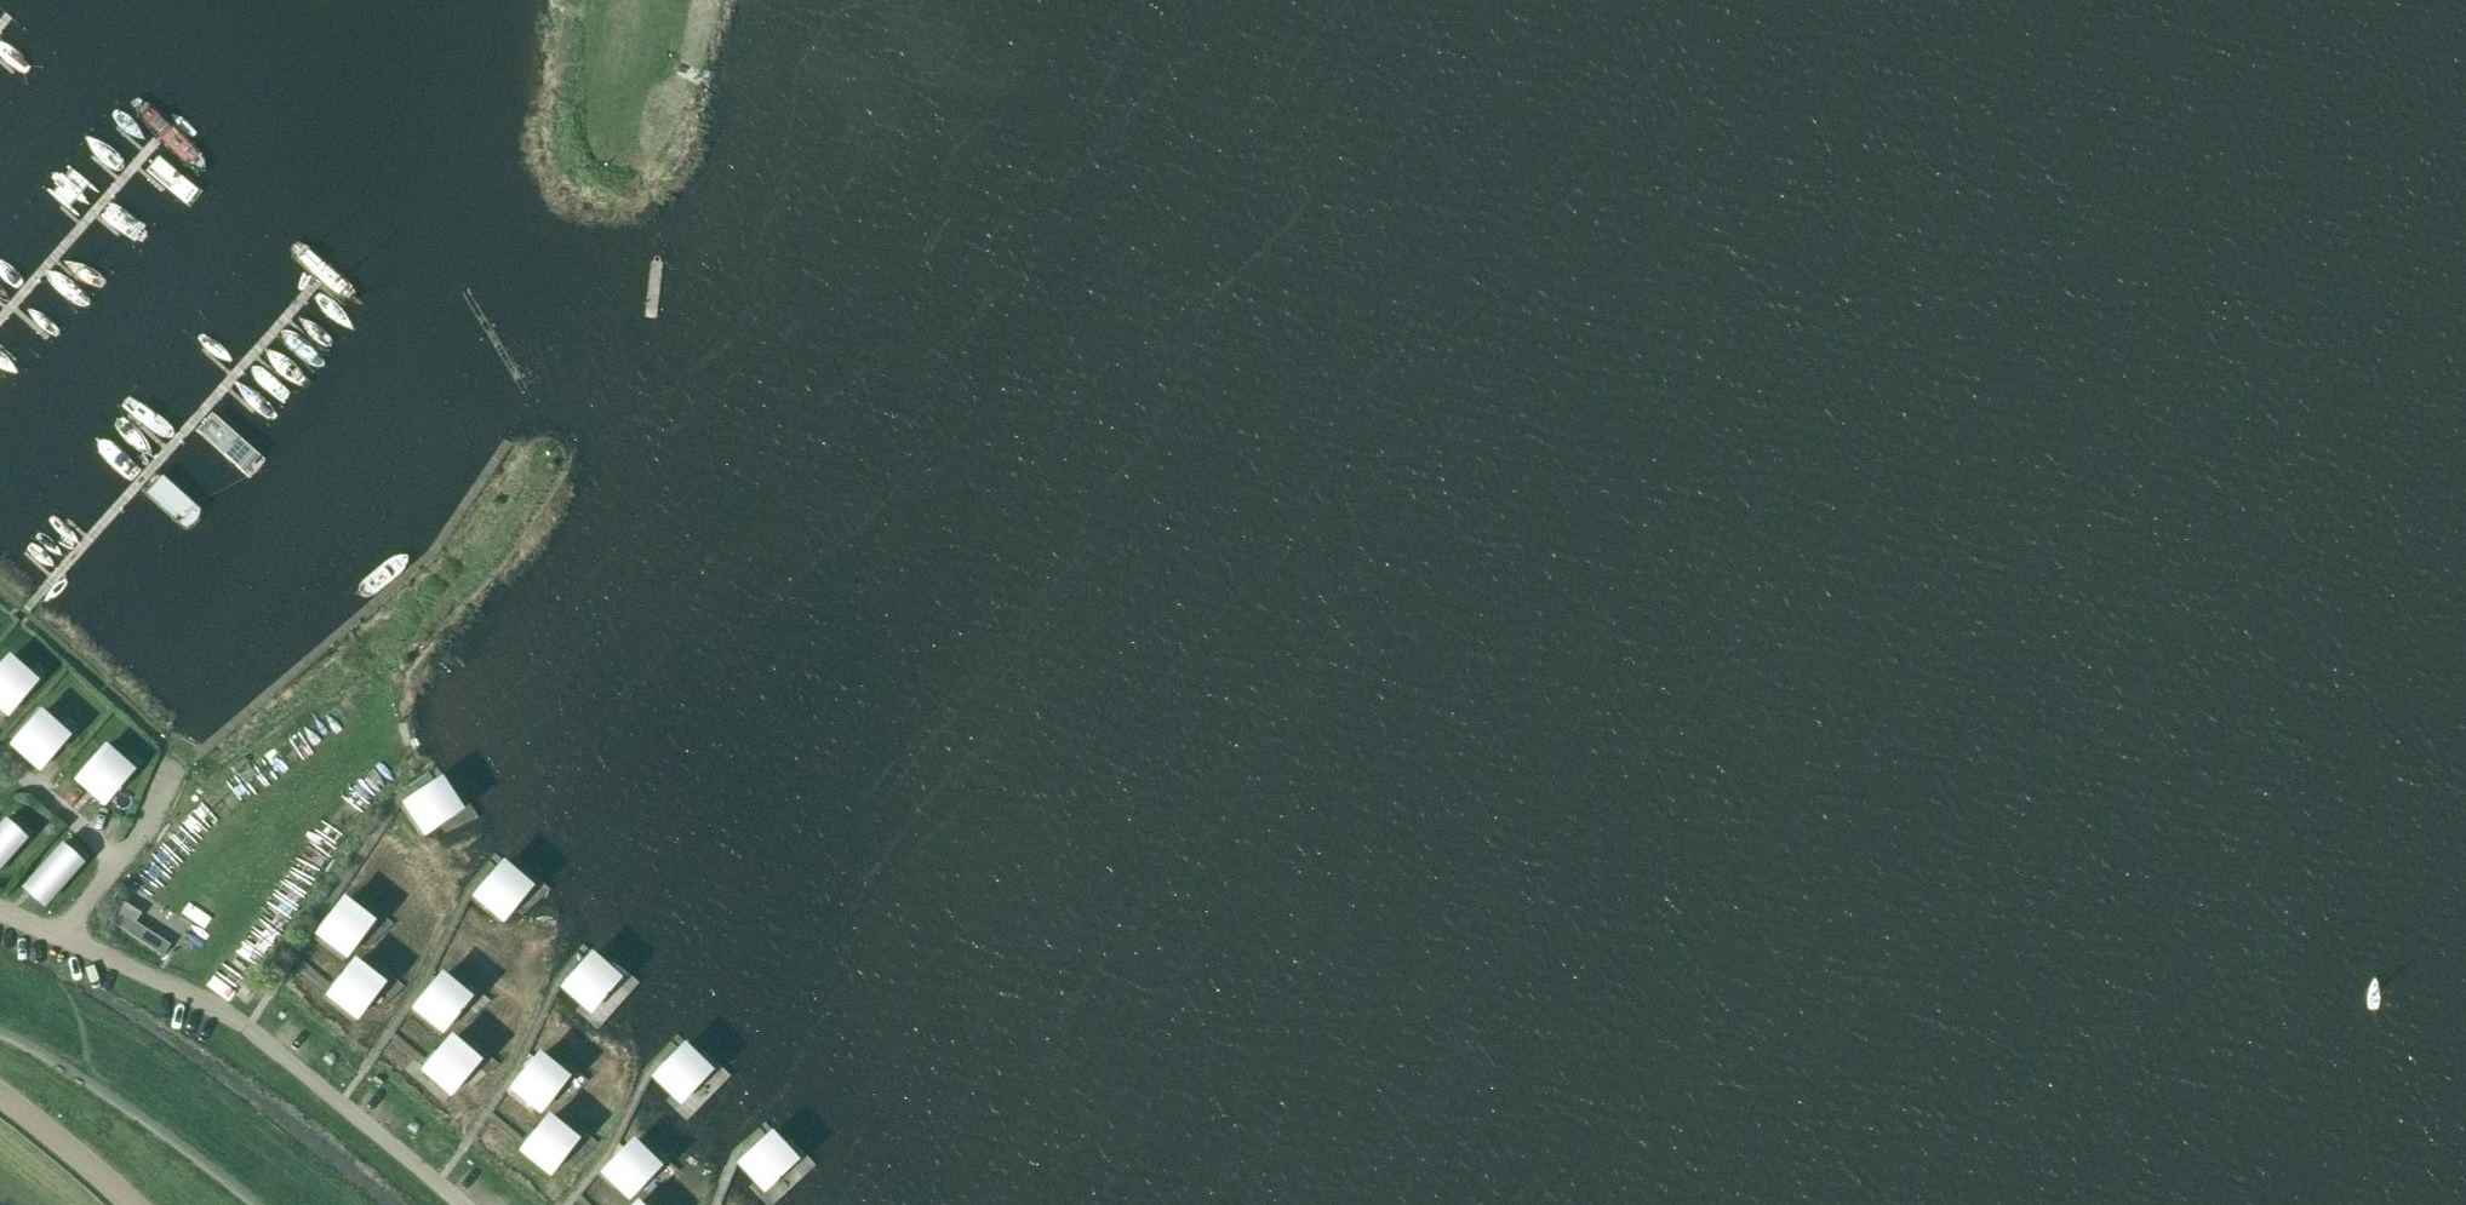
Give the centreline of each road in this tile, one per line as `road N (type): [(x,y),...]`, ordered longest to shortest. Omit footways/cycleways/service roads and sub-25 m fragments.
road 1 (unclassified): [(130,1204),(0,1096)]

